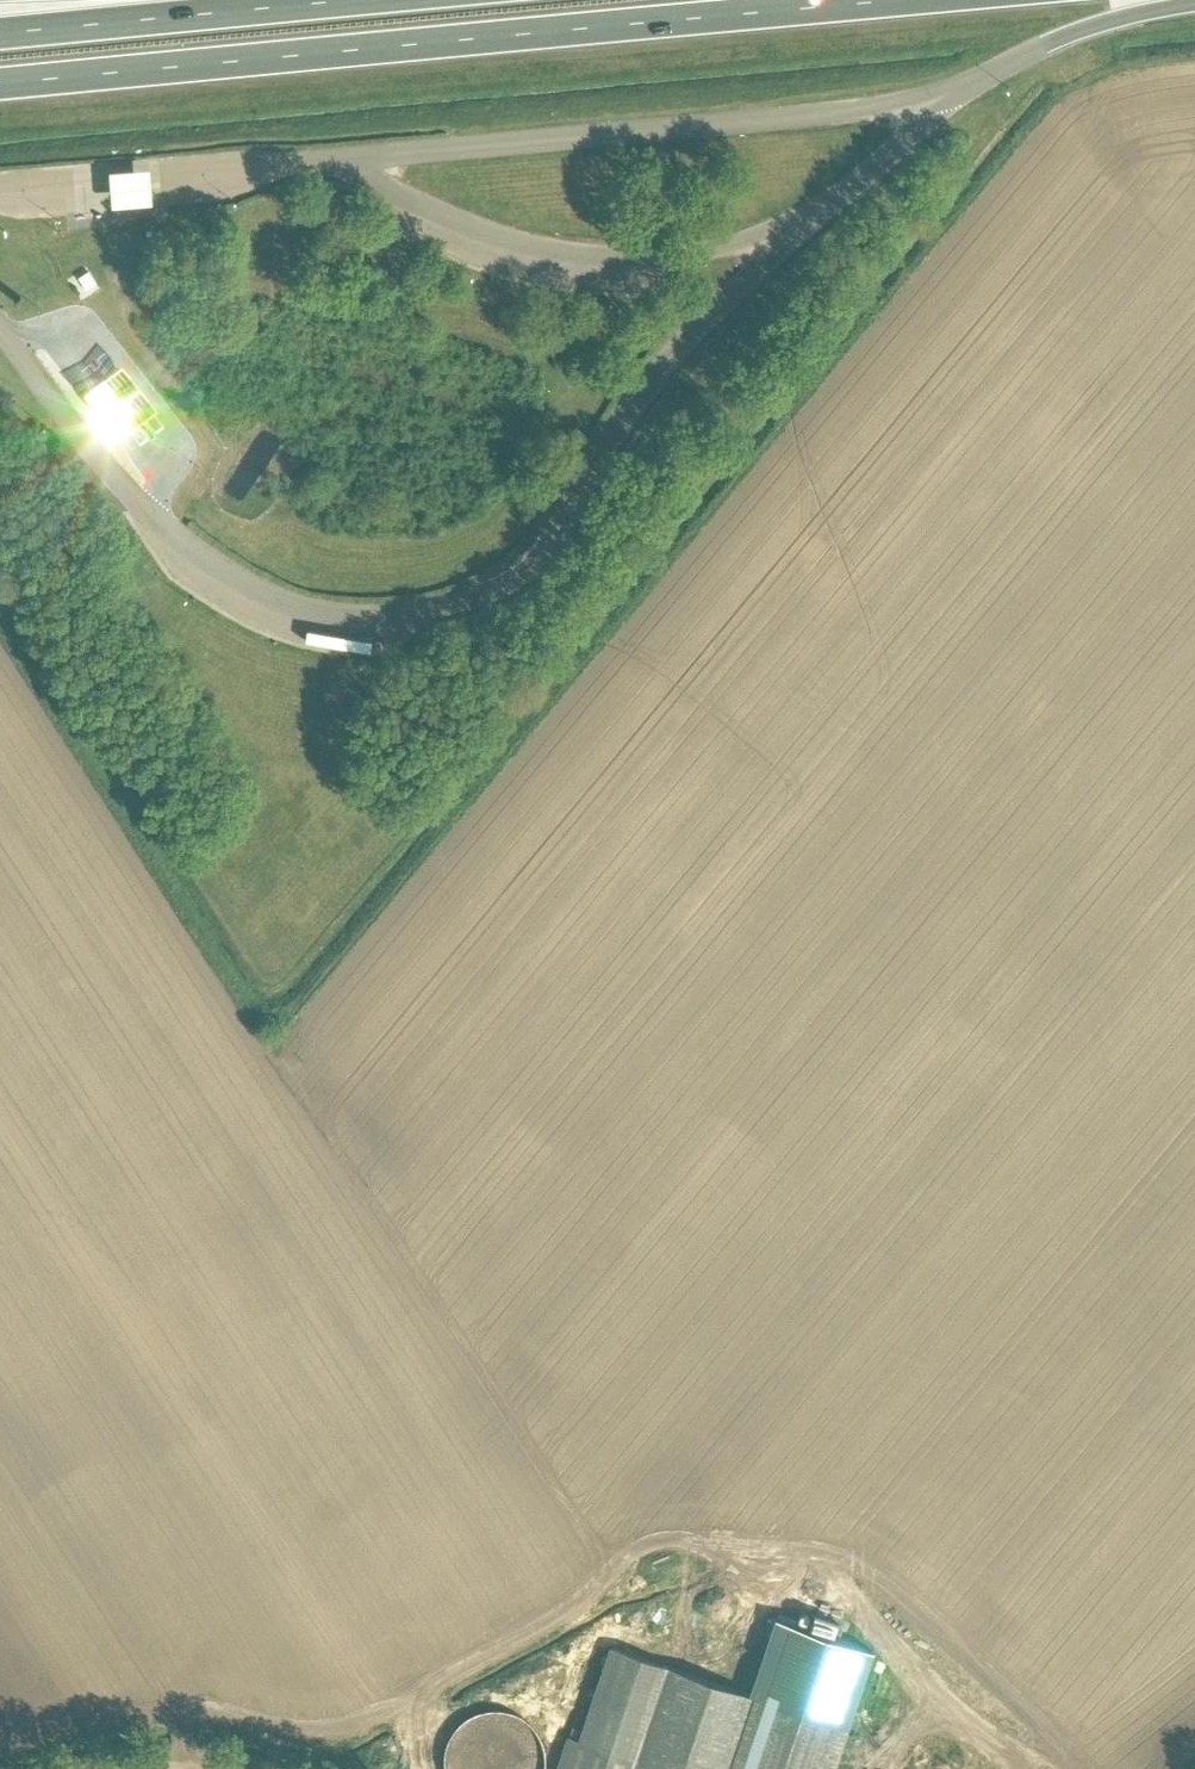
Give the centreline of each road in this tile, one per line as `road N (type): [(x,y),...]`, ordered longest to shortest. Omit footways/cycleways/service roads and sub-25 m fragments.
road 1 (trunk): [(0,85),(900,0)]
road 2 (trunk): [(964,88),(1096,26),(1194,0)]
road 3 (trunk): [(212,10),(0,32)]
road 4 (trunk): [(212,10),(0,8)]

